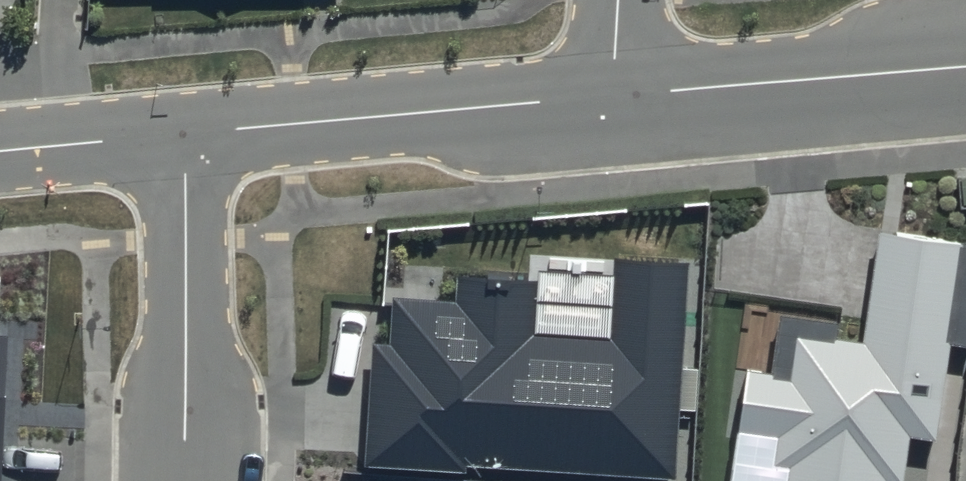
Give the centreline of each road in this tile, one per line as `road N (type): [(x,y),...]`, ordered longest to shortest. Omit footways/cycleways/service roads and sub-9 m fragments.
road 1 (residential): [(186,133),(613,95)]
road 2 (residential): [(613,95),(965,66)]
road 3 (residential): [(179,480),(186,133)]
road 4 (residential): [(0,151),(186,133)]

